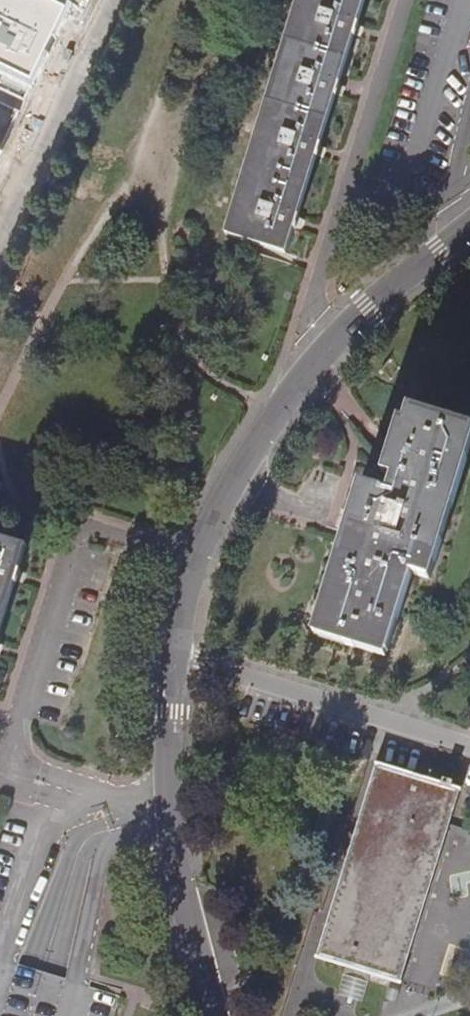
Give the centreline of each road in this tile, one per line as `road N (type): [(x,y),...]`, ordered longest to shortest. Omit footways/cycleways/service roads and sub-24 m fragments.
road 1 (residential): [(198,553),(176,650),(168,786),(214,1015)]
road 2 (residential): [(469,224),(325,351),(255,446),(198,553)]
road 3 (residential): [(198,553),(72,518),(0,753)]
road 4 (unclassified): [(105,0),(0,216)]

